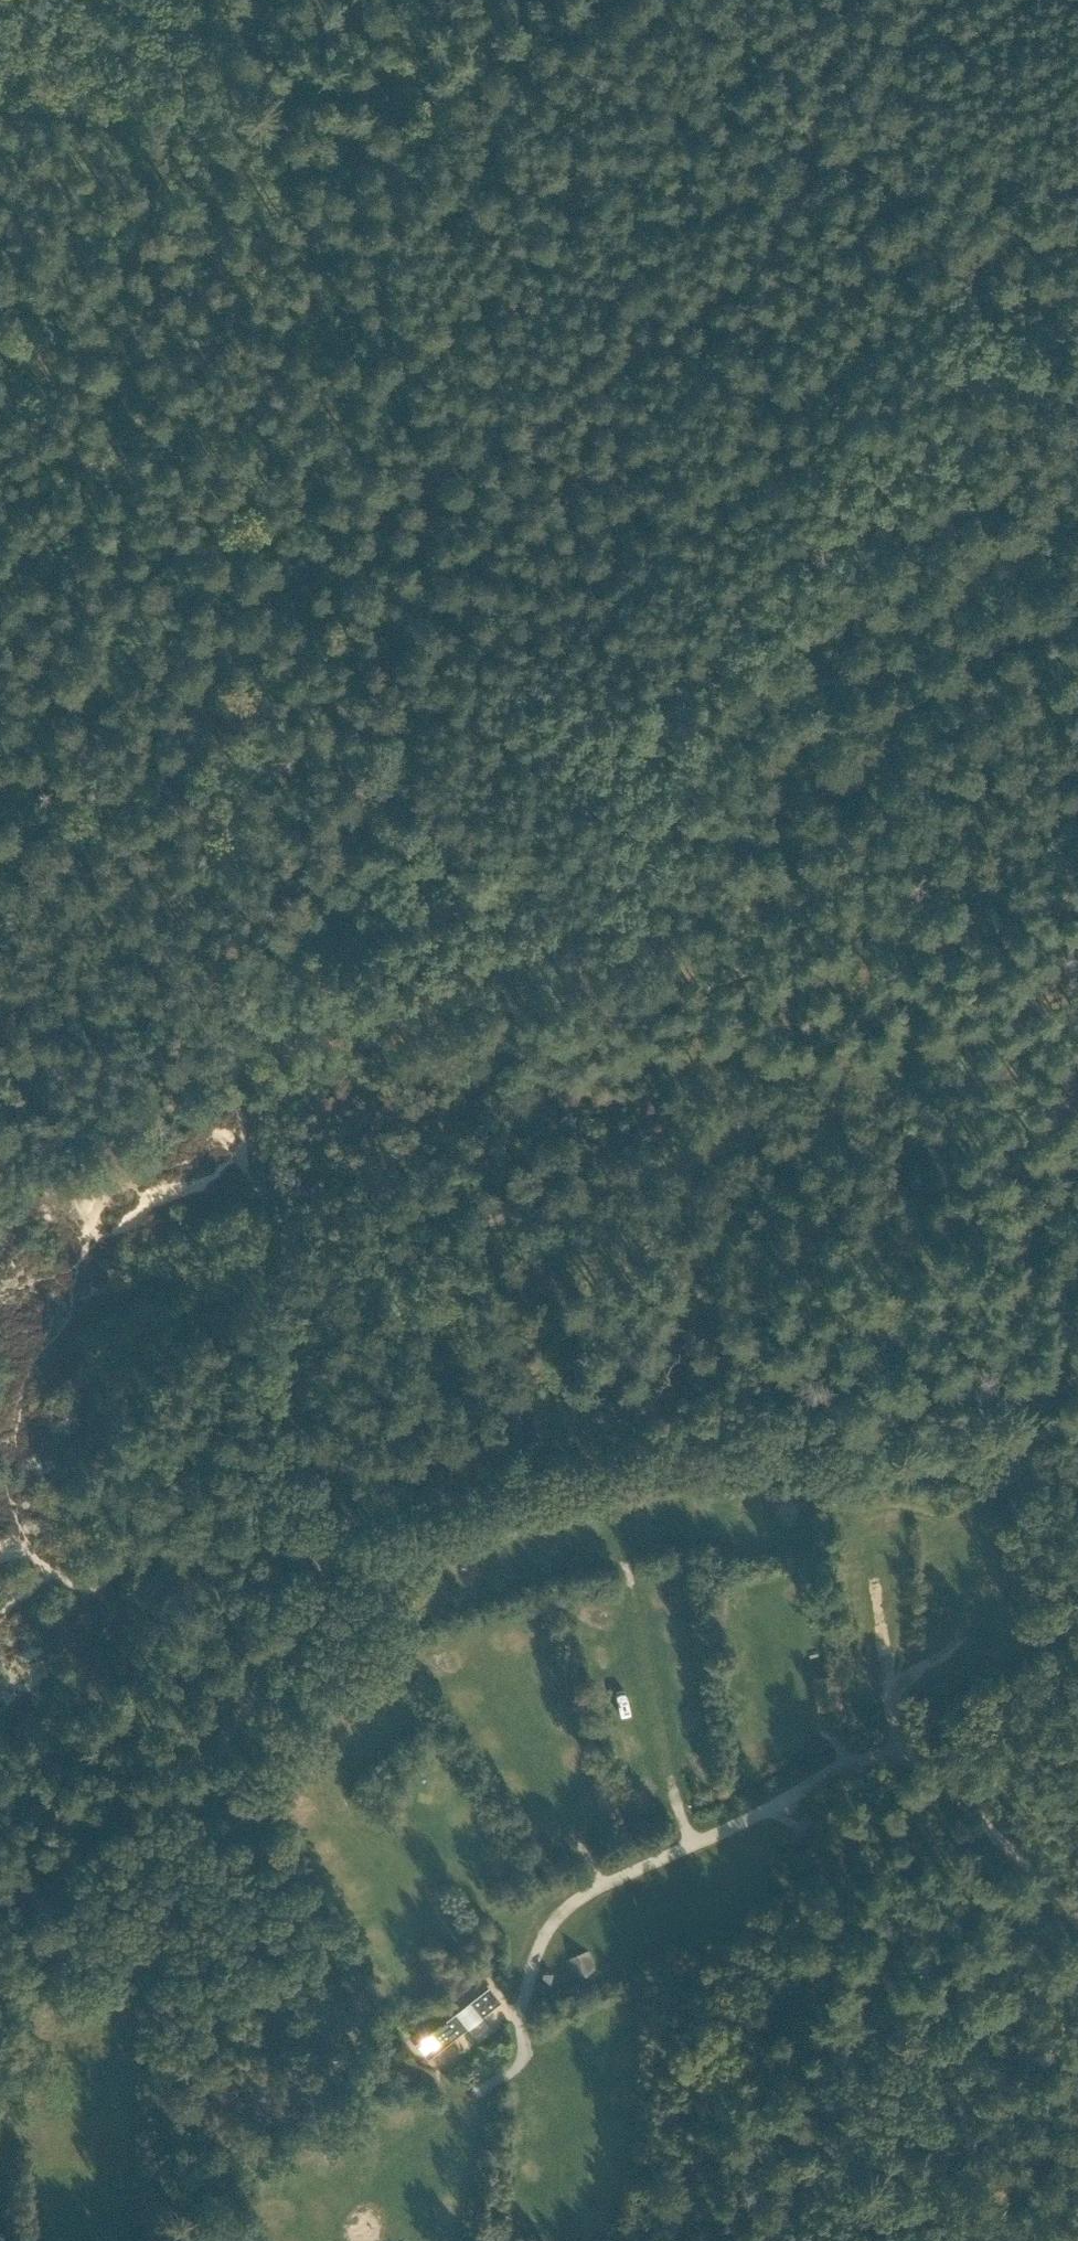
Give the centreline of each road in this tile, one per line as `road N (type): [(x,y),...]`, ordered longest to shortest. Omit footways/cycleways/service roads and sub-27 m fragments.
road 1 (track): [(771,1118),(729,1146),(334,1272),(286,1299),(284,1327),(326,1558)]
road 2 (track): [(326,1558),(298,1634),(224,1745),(187,1821),(156,1930),(0,1975)]
road 3 (track): [(350,129),(0,105)]
road 4 (track): [(1077,1105),(1017,1074),(960,1070),(771,1118)]
road 5 (track): [(168,2240),(156,1930)]
road 6 (track): [(350,129),(603,0)]

